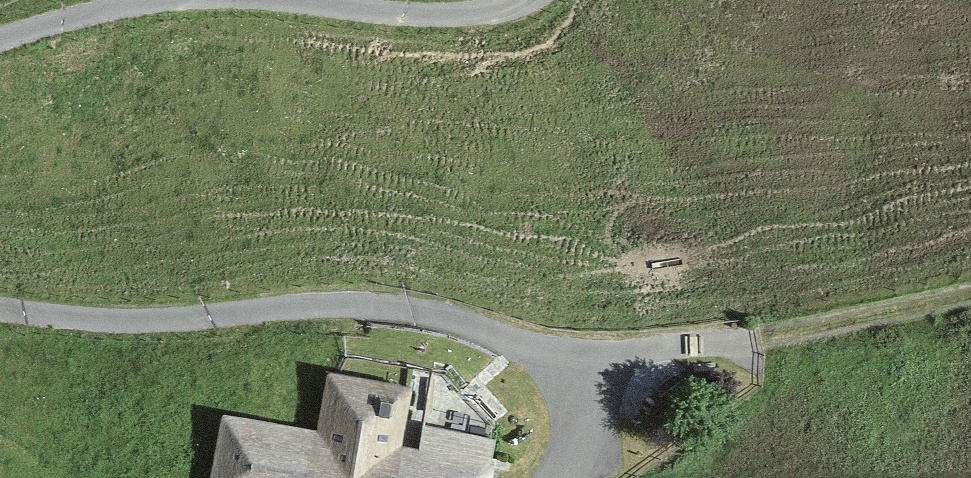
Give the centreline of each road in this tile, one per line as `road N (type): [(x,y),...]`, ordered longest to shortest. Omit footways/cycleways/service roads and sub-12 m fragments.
road 1 (track): [(0,308),(125,321),(381,307),(463,323),(561,368),(575,385),(586,431),(562,477)]
road 2 (track): [(561,368),(970,294)]
road 3 (track): [(524,0),(496,11),(416,16),(287,0)]
road 4 (track): [(175,0),(0,41)]

